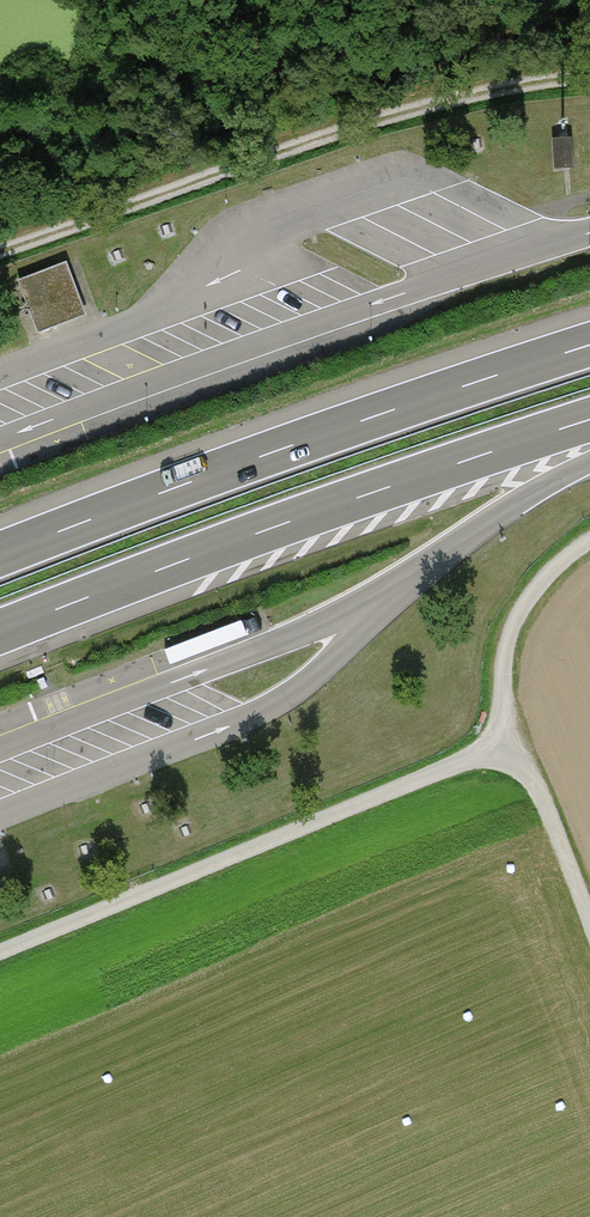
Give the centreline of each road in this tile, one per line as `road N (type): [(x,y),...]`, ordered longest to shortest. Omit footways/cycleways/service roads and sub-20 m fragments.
road 1 (motorway): [(0,632),(589,421)]
road 2 (motorway): [(589,346),(0,556)]
road 3 (track): [(0,251),(443,95),(589,74)]
road 4 (track): [(518,742),(0,953)]
road 5 (track): [(589,543),(543,578),(504,646),(518,742)]
road 6 (track): [(589,932),(518,742)]
road 7 (motorway): [(448,552),(589,463)]

